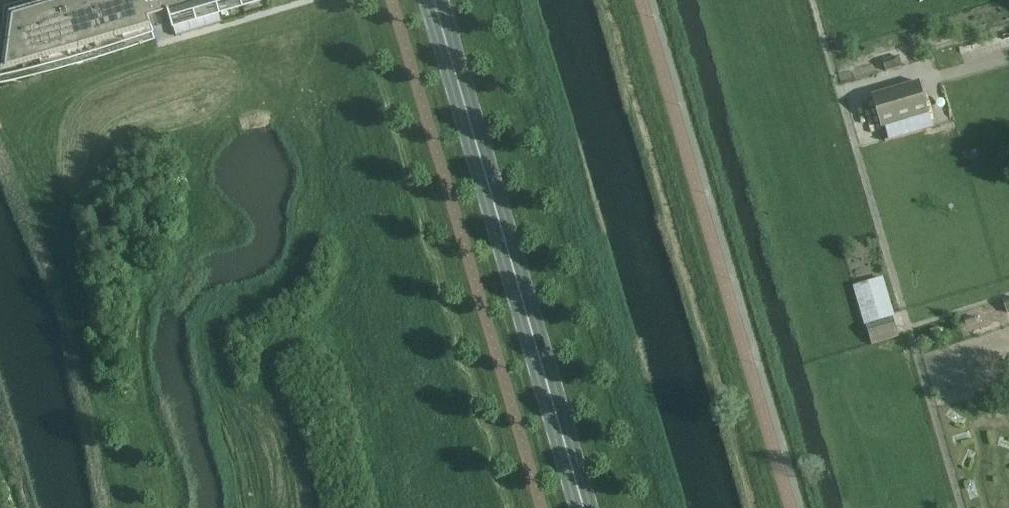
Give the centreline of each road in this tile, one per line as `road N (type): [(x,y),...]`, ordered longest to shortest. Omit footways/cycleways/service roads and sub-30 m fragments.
road 1 (tertiary): [(444,35),(586,507)]

